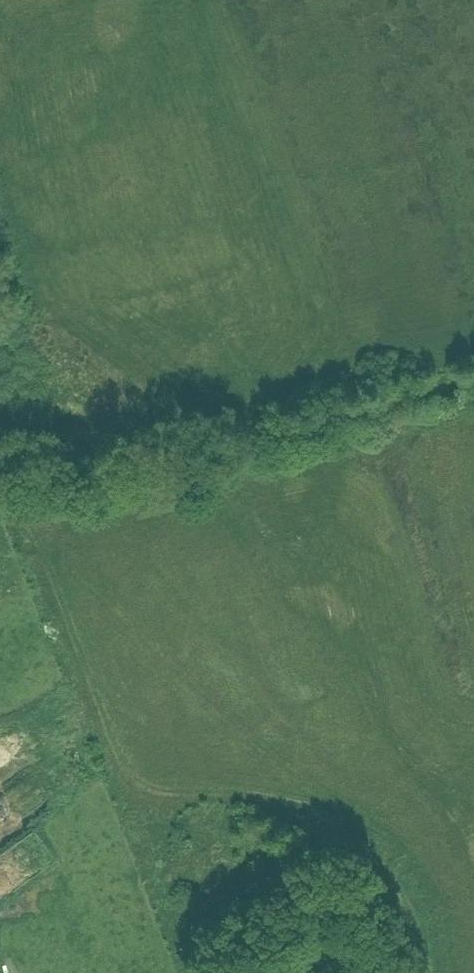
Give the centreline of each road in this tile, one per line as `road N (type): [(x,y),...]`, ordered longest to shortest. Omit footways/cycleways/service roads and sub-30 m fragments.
road 1 (track): [(473,374),(107,483),(37,489),(0,474)]

